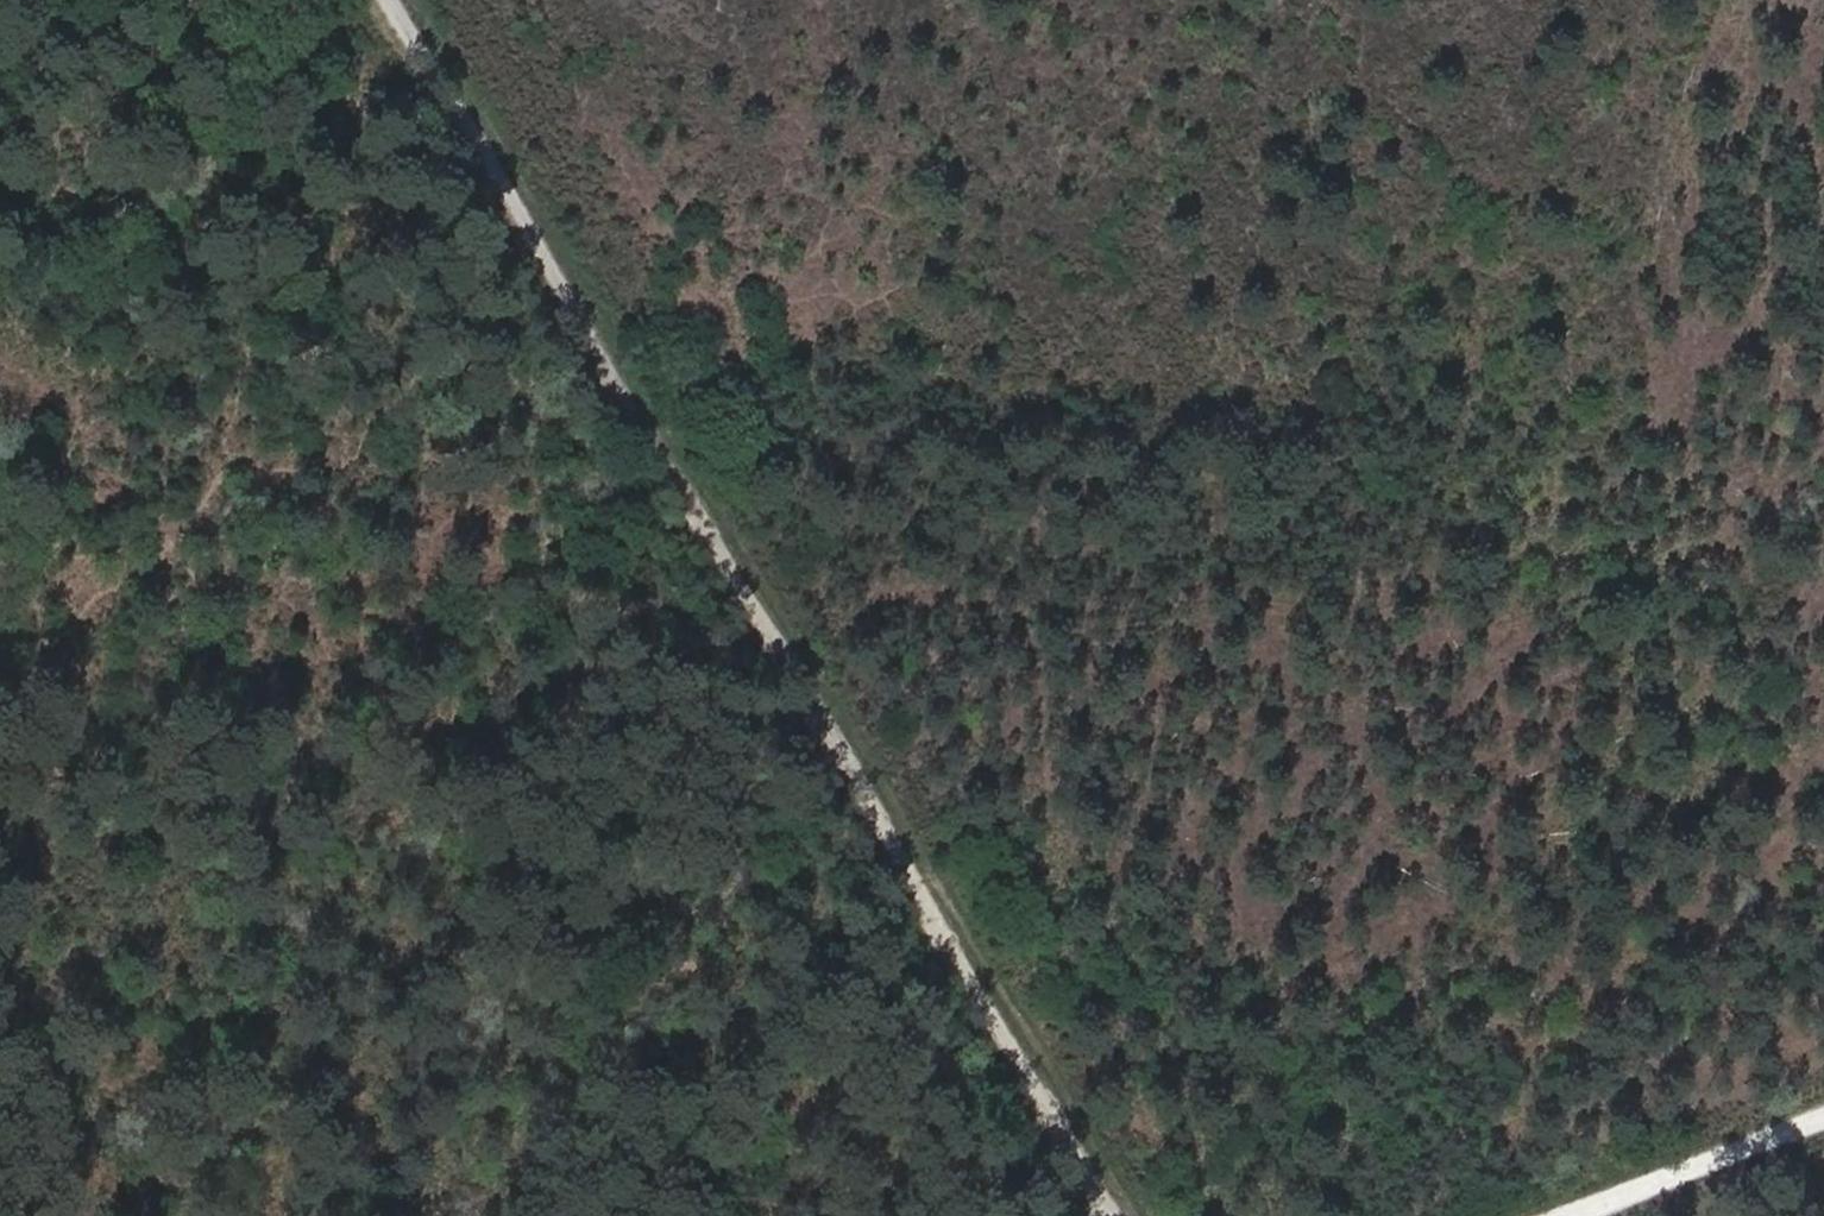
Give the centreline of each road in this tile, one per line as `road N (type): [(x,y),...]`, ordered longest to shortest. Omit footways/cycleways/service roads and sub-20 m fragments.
road 1 (track): [(392,0),(1117,1215)]
road 2 (track): [(1823,1118),(1564,1215)]

